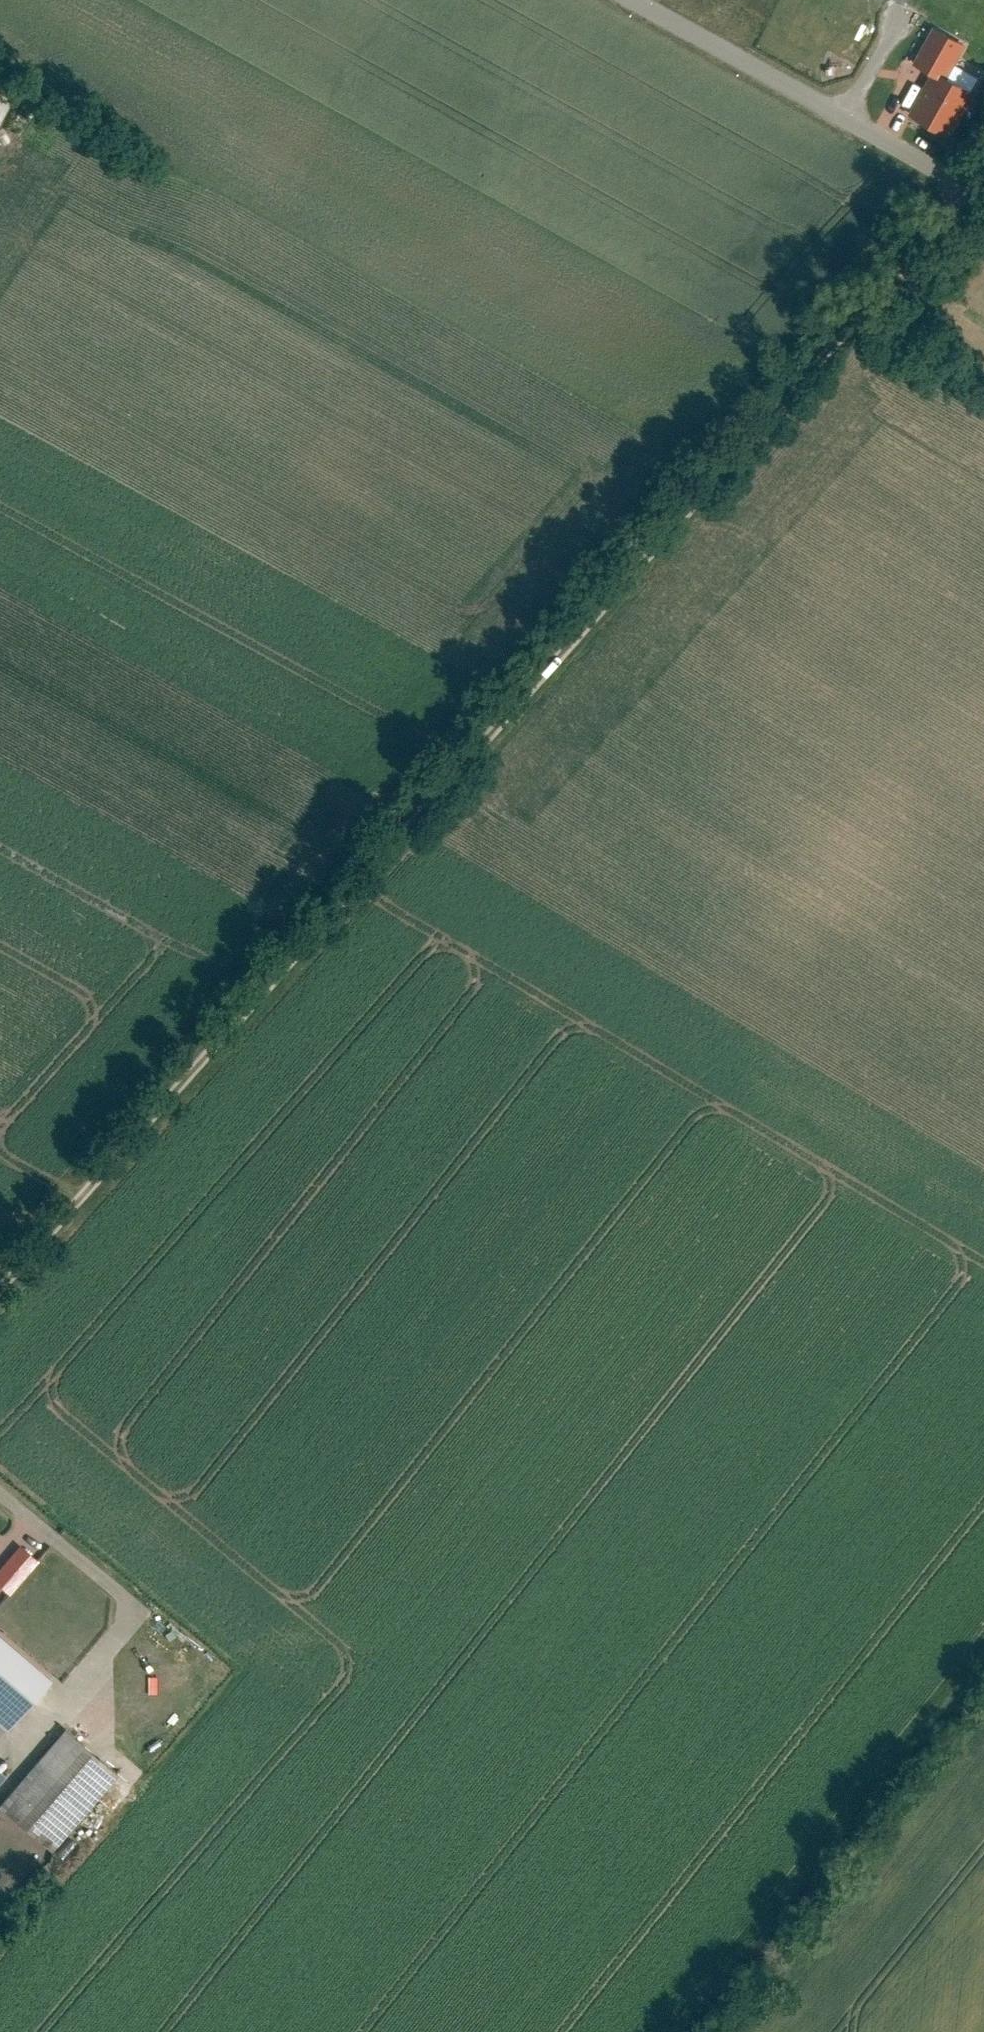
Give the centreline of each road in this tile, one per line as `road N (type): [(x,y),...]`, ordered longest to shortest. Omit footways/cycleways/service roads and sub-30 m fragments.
road 1 (unclassified): [(0,1286),(969,186)]
road 2 (residential): [(848,114),(631,0)]
road 3 (residential): [(969,186),(848,114)]

